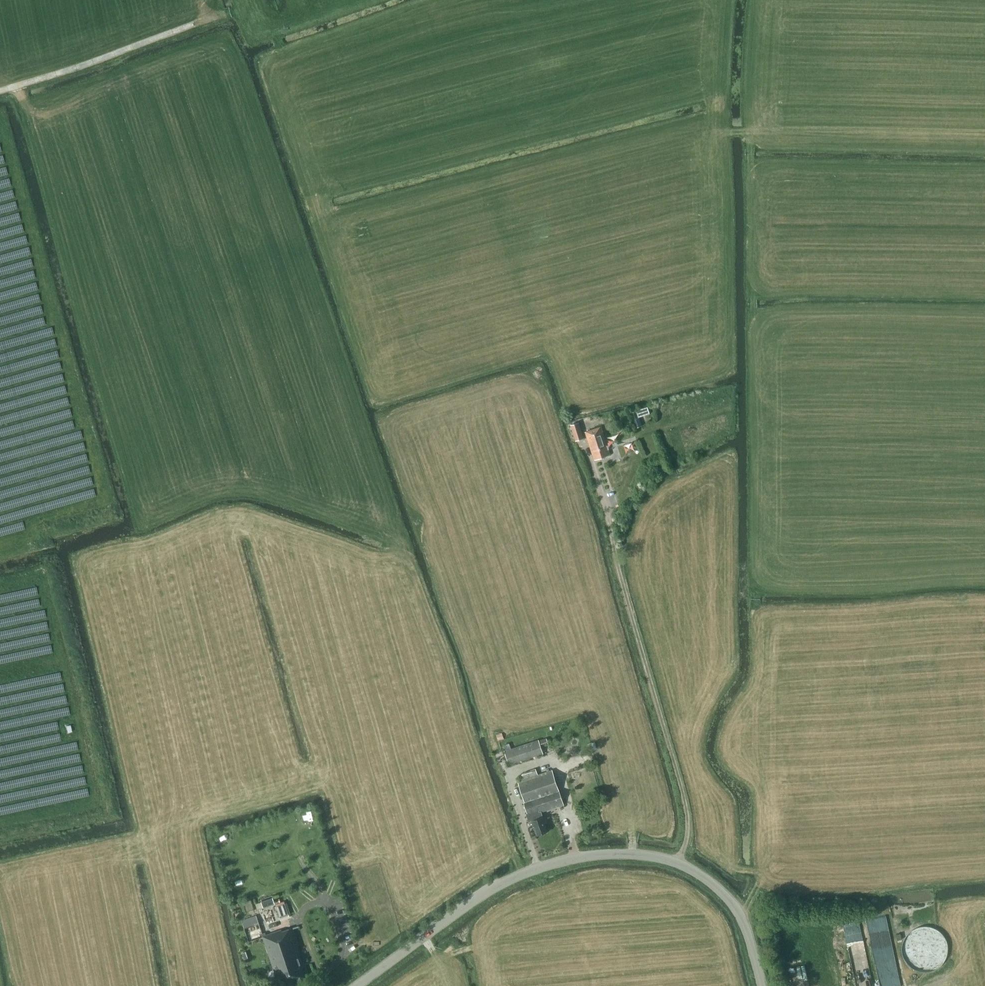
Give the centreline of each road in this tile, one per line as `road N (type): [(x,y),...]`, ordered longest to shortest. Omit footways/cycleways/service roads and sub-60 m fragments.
road 1 (tertiary): [(762,985),(741,916),(719,889),(677,862),(621,853),(567,860),(507,881),(357,985)]
road 2 (track): [(677,862),(685,806),(613,544)]
road 3 (track): [(0,91),(195,24)]

